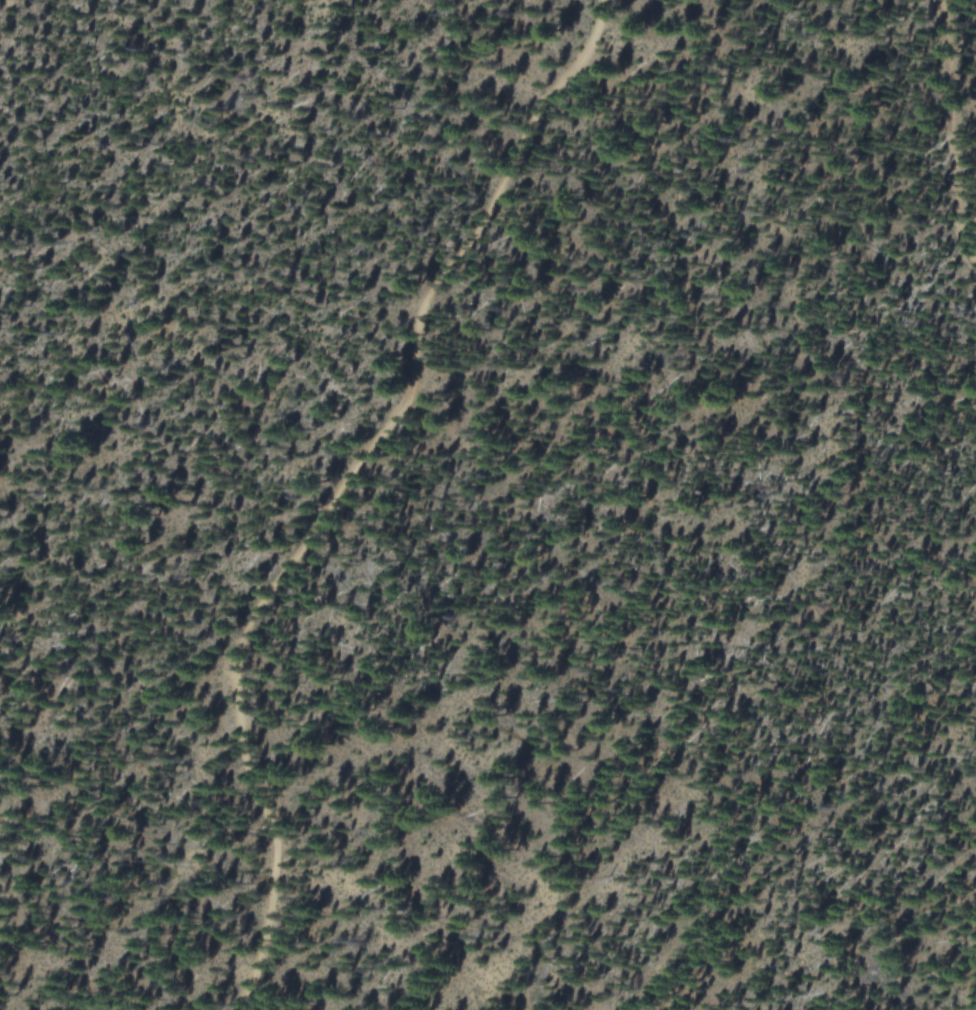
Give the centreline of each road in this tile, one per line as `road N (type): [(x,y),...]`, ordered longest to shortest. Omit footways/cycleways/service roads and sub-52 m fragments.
road 1 (track): [(601,0),(592,49),(540,102),(487,218),(416,315),(398,411),(244,635),(234,664),(239,712),(275,848),(275,878),(268,925),(236,1009)]
road 2 (track): [(975,264),(956,193),(939,0)]

